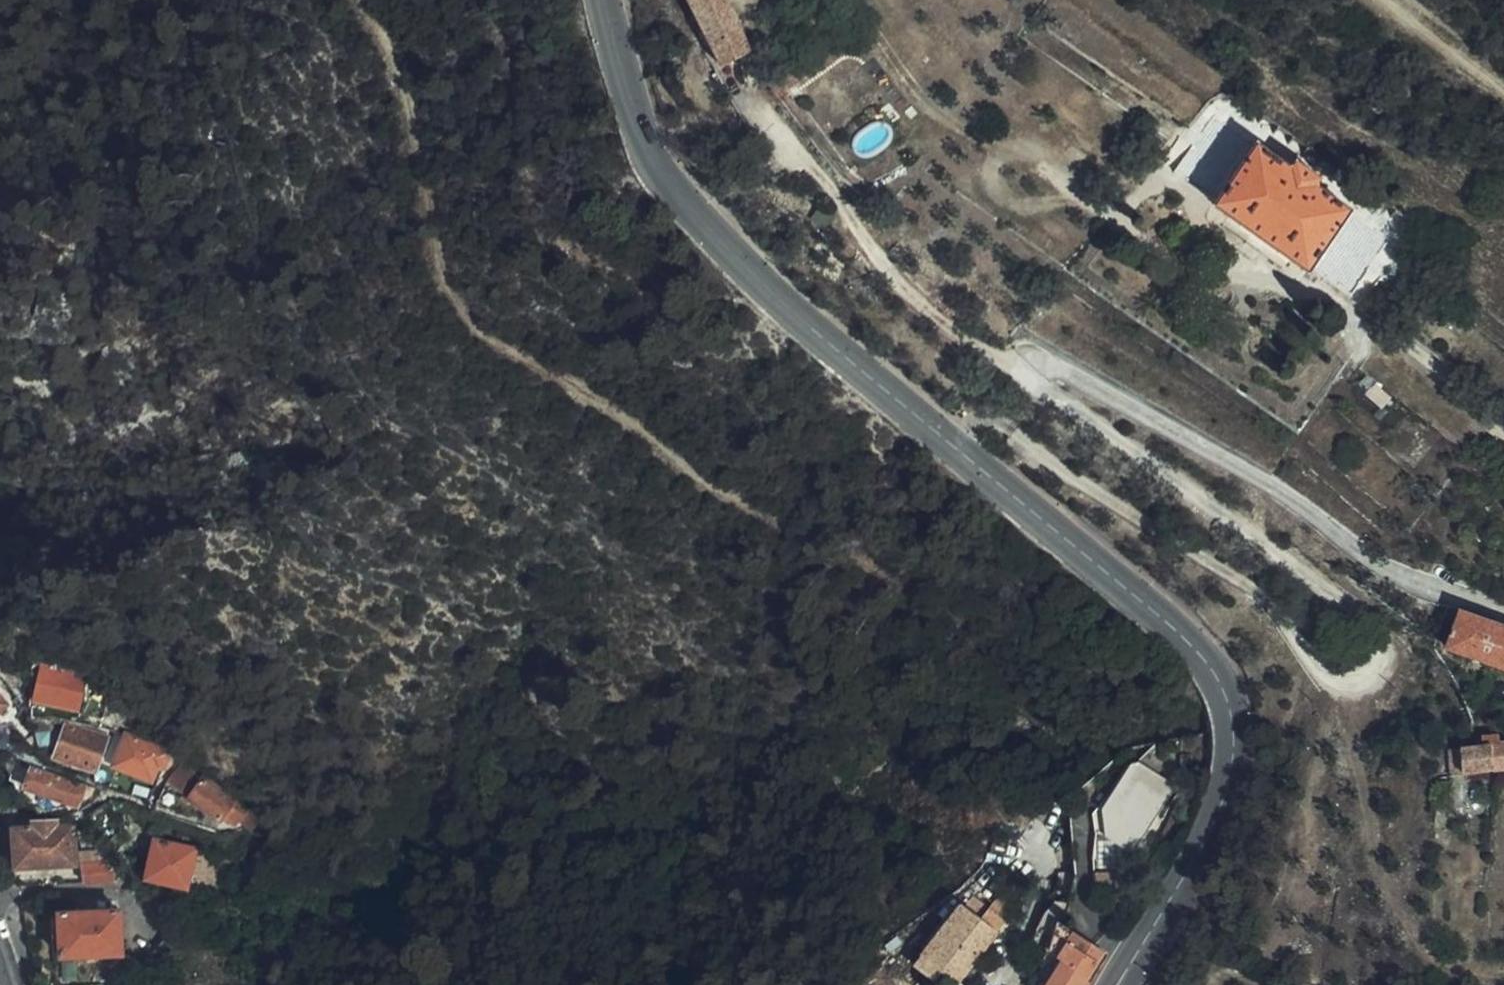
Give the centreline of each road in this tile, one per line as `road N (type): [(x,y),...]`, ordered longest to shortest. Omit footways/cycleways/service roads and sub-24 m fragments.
road 1 (track): [(360,0),(406,113),(439,270),(457,308),(482,338),(608,413),(682,473),(990,648),(1048,727),(1078,803),(1084,901),(1102,937),(1132,958)]
road 2 (secondary): [(1116,984),(1216,820),(1235,739),(1223,688),(1183,635),(792,317),(710,240),(635,120),(603,0)]
road 3 (residential): [(1002,984),(1044,897),(1041,860),(1029,851),(1006,876)]
road 4 (residential): [(156,926),(115,896),(0,896)]
road 5 (track): [(1503,88),(1390,0)]

